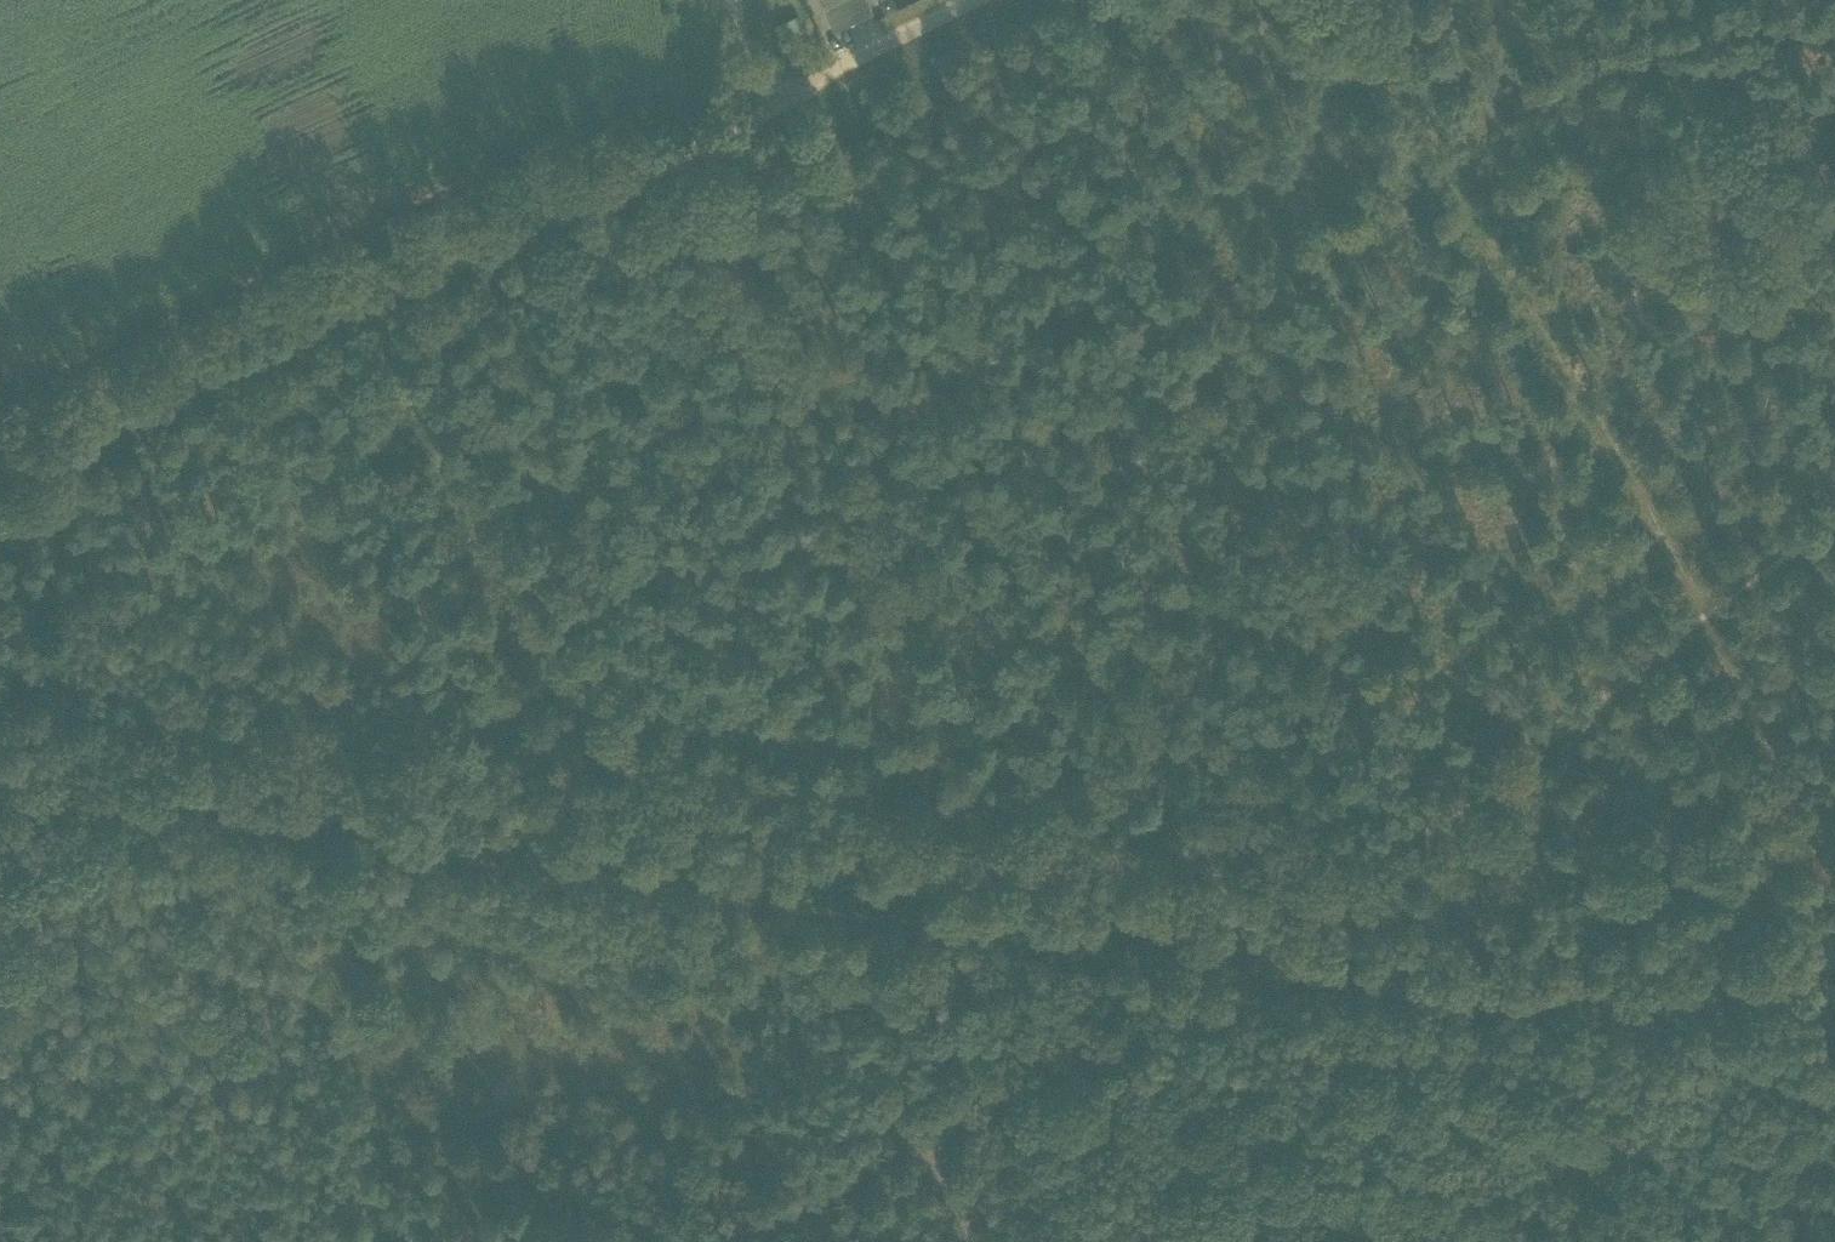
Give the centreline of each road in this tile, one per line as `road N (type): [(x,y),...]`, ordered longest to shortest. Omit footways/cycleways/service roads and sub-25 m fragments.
road 1 (track): [(791,107),(0,466)]
road 2 (track): [(1311,926),(1706,636),(1834,551)]
road 3 (track): [(917,1156),(1133,1044),(1242,999),(1250,988)]
road 4 (unclassified): [(791,107),(1012,0)]
road 5 (track): [(726,1241),(917,1156)]

